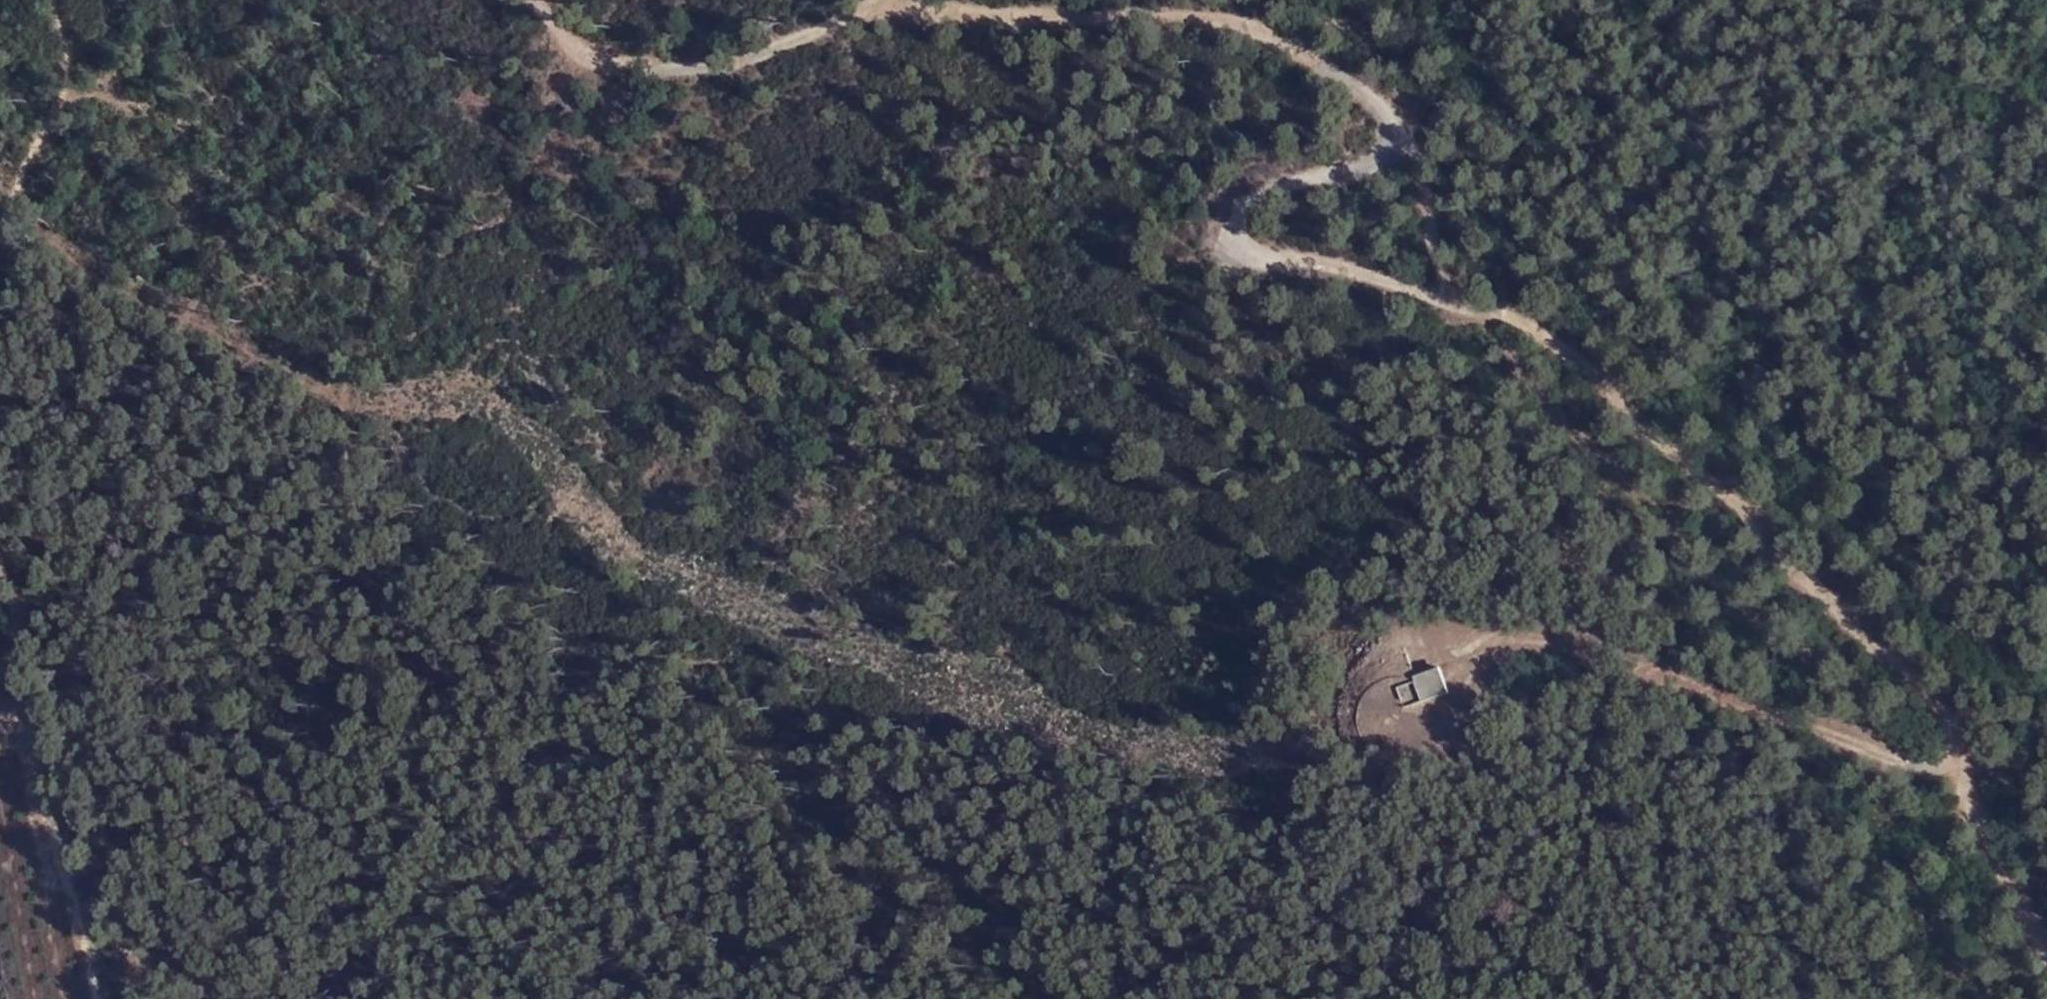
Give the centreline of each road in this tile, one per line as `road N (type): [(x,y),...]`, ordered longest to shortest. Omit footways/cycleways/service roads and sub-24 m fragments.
road 1 (track): [(529,0),(590,54),(645,66),(707,67),(757,56),(865,6),(1149,11),(1251,24),(1367,90),(1387,119),(1381,144),(1357,162),(1286,179),(1244,200),(1232,240),(1326,259),(1477,318),(1511,314),(1710,481),(1961,739),(2012,893),(2046,952)]
road 2 (track): [(1972,773),(1547,640),(1420,638)]

